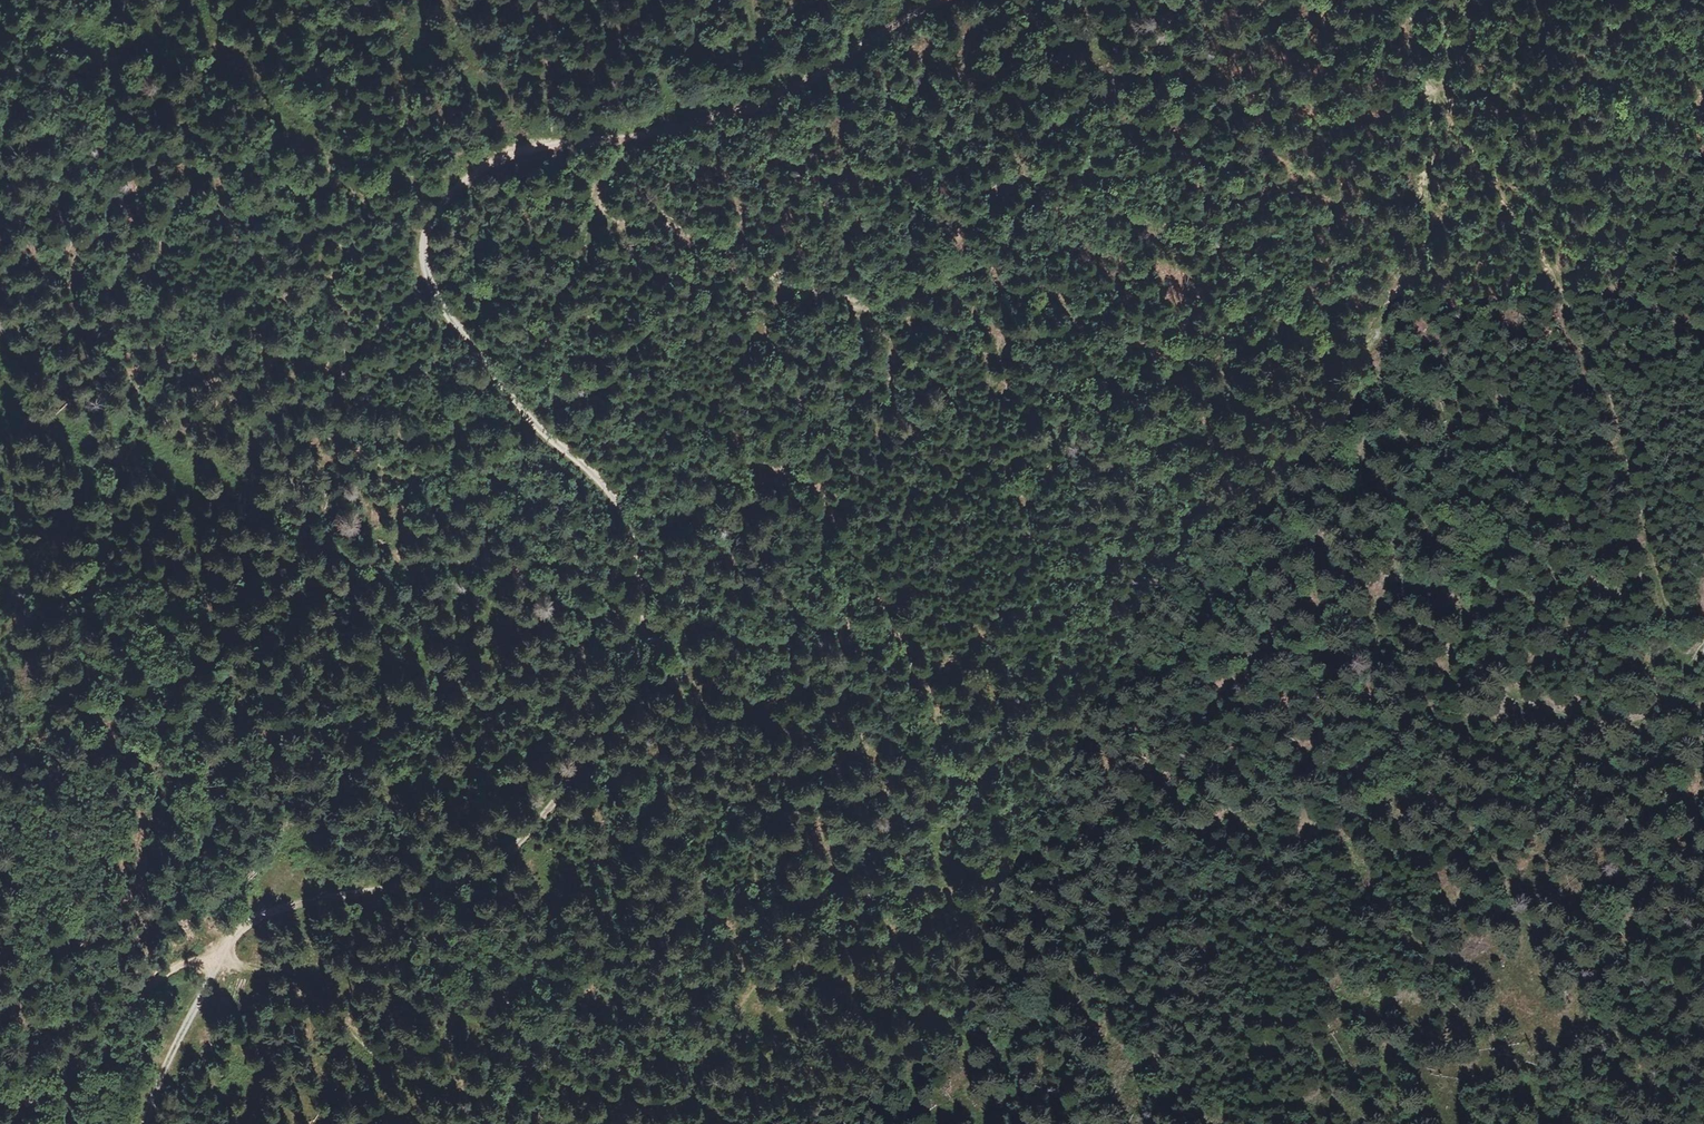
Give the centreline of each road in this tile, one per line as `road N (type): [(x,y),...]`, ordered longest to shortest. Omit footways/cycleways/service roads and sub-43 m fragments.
road 1 (track): [(942,0),(826,73),(717,118),(647,135),(559,142),(493,162),(439,213),(423,247),(440,304),(504,394),(588,473),(628,523),(644,588),(643,676),(587,766),(493,864),(428,884),(287,905),(261,915),(220,955)]
road 2 (track): [(220,955),(351,1010),(362,1042),(405,1076),(510,1099),(560,1123)]
road 3 (track): [(220,955),(182,965),(0,1091)]
road 4 (track): [(220,955),(144,1123)]

